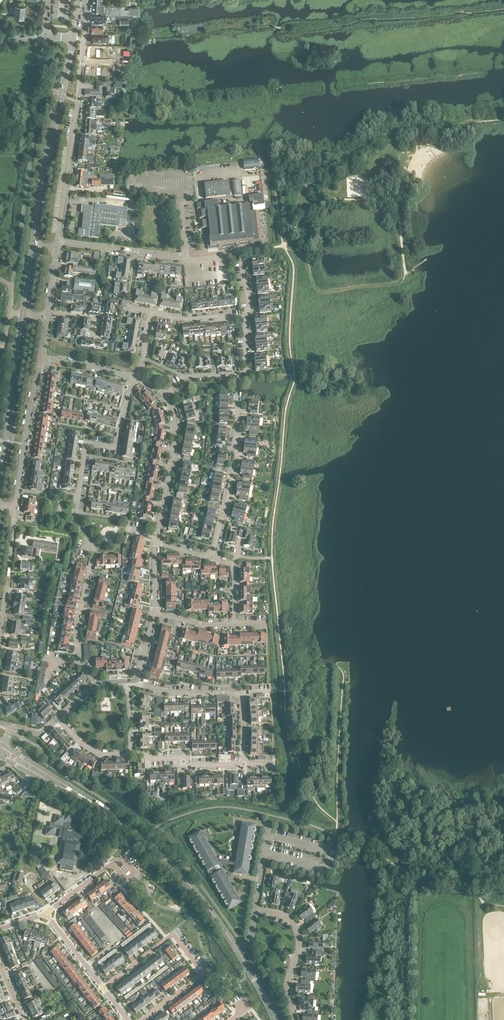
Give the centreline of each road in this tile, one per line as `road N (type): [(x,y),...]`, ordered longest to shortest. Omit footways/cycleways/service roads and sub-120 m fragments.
road 1 (residential): [(97,684),(77,661),(77,624),(94,554),(76,513),(86,444),(117,448),(133,378)]
road 2 (residential): [(211,558),(237,459),(239,381),(193,378),(165,397)]
road 3 (residential): [(140,1019),(203,974),(173,935),(102,988)]
road 4 (secondary): [(33,244),(74,38)]
road 5 (secondary): [(237,949),(169,863),(100,807)]
road 6 (residential): [(57,242),(78,84)]
road 7 (residential): [(16,507),(41,358)]
road 8 (residential): [(157,543),(176,438),(165,397)]
road 9 (residential): [(255,911),(282,916),(297,932),(286,990),(293,1019)]
road 10 (residential): [(187,260),(57,242)]
road 11 (residential): [(0,628),(16,507)]

